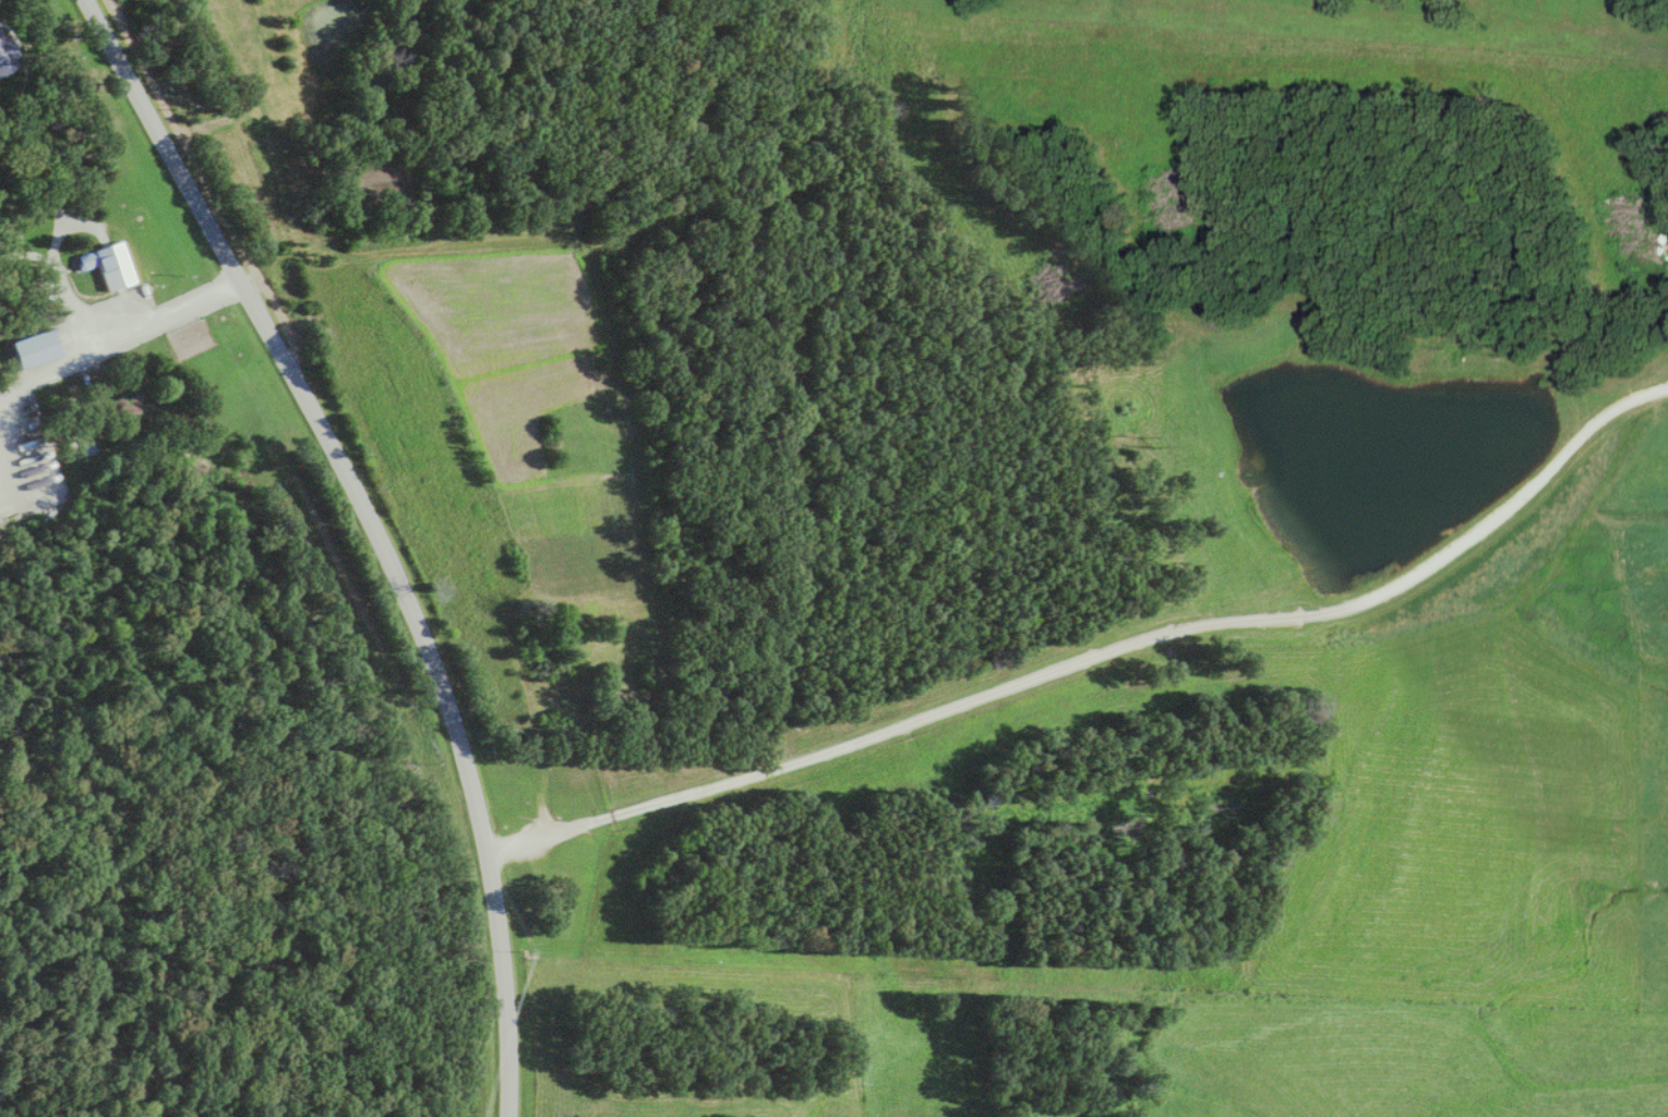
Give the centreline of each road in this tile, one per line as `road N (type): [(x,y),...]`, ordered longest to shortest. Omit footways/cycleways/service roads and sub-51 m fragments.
road 1 (residential): [(485,854),(775,769),(1176,627),(1304,621),(1461,548),(1631,404),(1667,389)]
road 2 (secondary): [(510,1116),(512,1025),(470,788),(348,489),(128,85),(91,0)]

